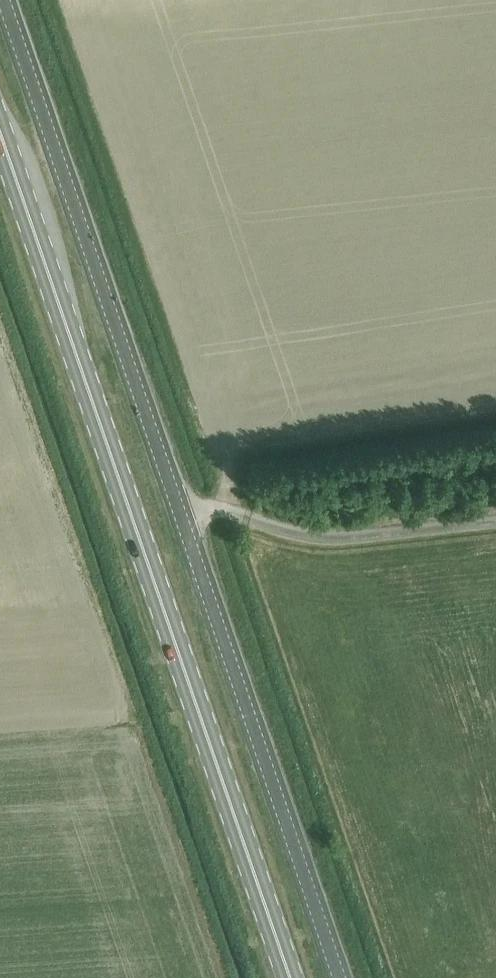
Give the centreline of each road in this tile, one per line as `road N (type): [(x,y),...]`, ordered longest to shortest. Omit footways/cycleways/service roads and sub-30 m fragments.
road 1 (unclassified): [(341,977),(7,0)]
road 2 (primary): [(290,977),(0,132)]

